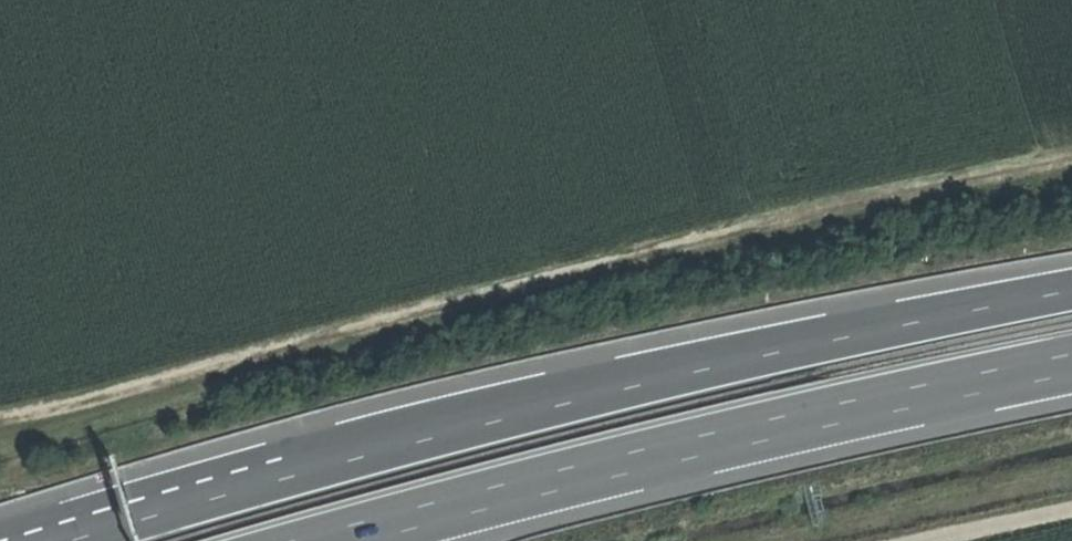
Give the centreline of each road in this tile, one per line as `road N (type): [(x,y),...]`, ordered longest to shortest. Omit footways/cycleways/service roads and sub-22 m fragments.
road 1 (motorway): [(1071,291),(599,396),(343,461),(76,540)]
road 2 (motorway): [(299,540),(702,435),(1071,355)]
road 3 (track): [(1071,513),(932,540)]

